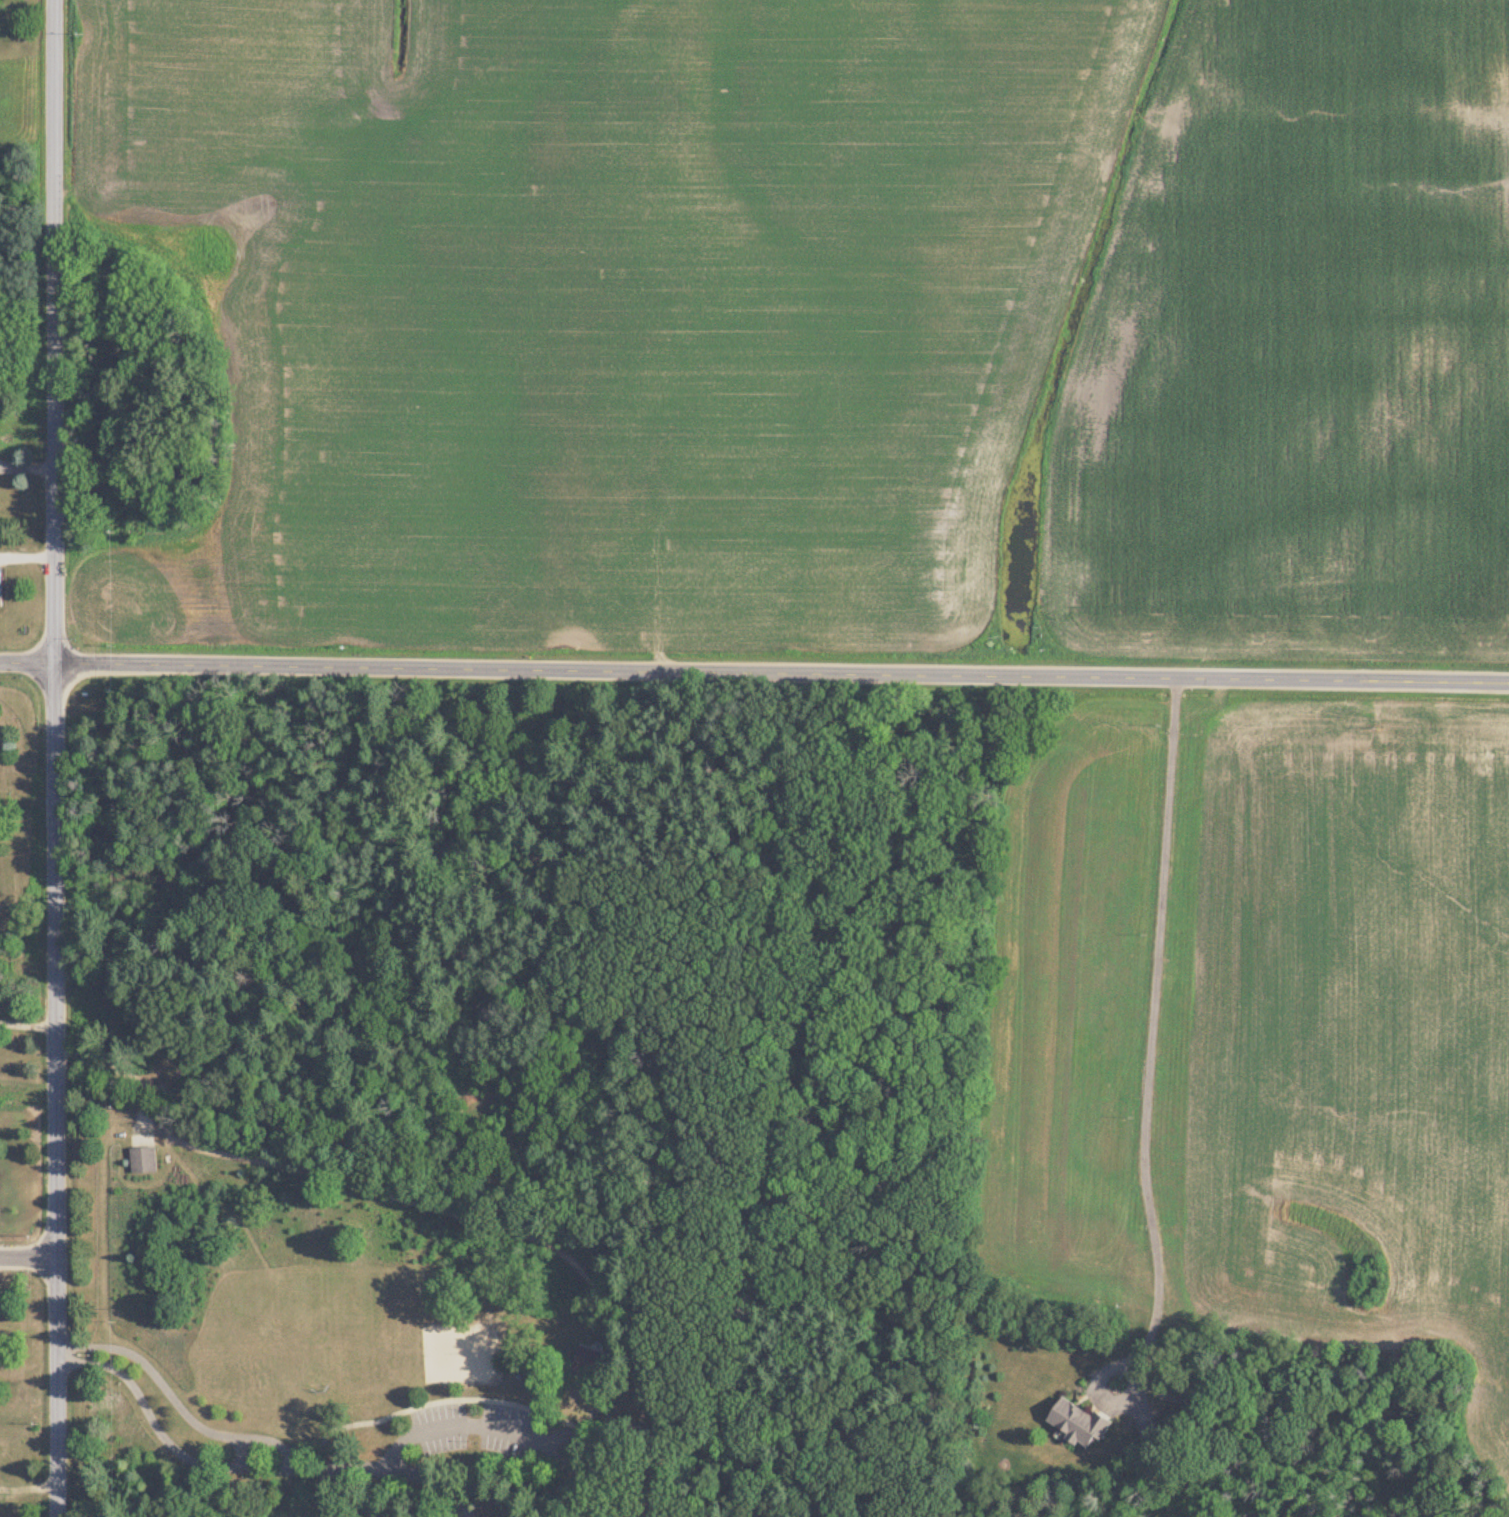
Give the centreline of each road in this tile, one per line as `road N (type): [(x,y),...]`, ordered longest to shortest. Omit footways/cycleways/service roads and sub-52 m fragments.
road 1 (residential): [(60,1516),(54,0)]
road 2 (residential): [(1508,683),(0,662)]

